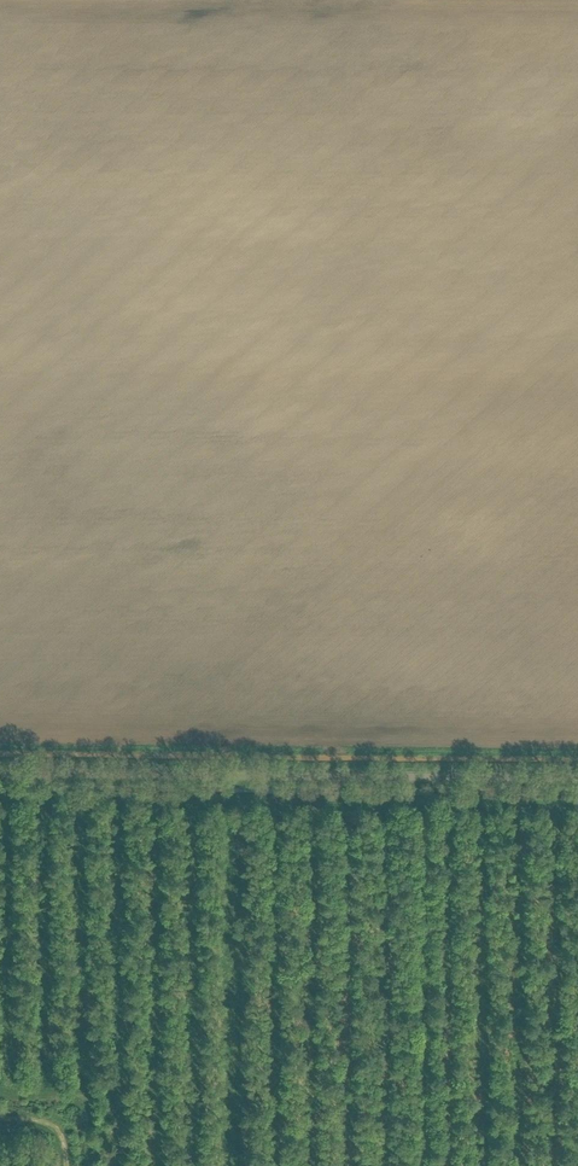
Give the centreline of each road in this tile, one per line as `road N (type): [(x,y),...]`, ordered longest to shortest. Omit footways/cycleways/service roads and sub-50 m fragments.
road 1 (unclassified): [(0,774),(577,778)]

